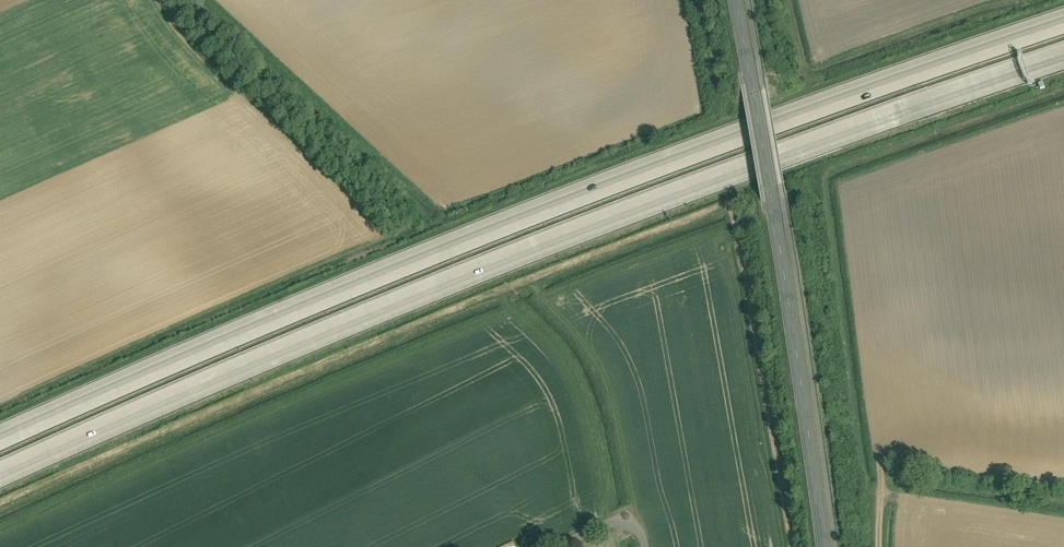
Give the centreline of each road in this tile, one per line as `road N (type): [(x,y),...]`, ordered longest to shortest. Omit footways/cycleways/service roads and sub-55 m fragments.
road 1 (motorway): [(0,476),(595,225),(1063,58)]
road 2 (motorway): [(1063,22),(584,193),(0,438)]
road 3 (tertiary): [(735,0),(822,546)]

